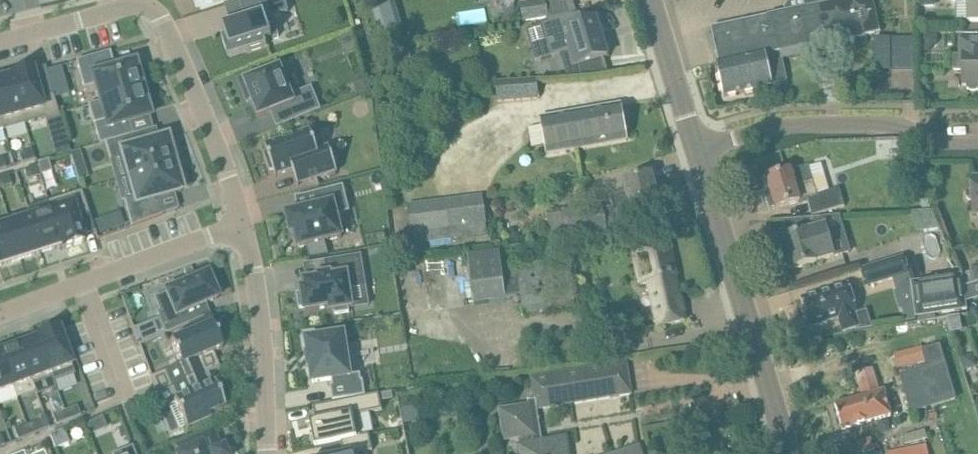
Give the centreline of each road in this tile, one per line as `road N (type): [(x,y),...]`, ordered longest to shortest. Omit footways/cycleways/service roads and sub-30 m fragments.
road 1 (tertiary): [(789,453),(695,150)]
road 2 (residential): [(695,150),(813,125),(900,124),(933,143),(977,144)]
road 3 (residential): [(245,226),(0,317)]
road 4 (residential): [(245,226),(163,19),(141,1)]
road 5 (residential): [(268,453),(245,226)]
road 6 (tertiary): [(695,150),(649,0)]
road 7 (residential): [(0,42),(141,1)]

